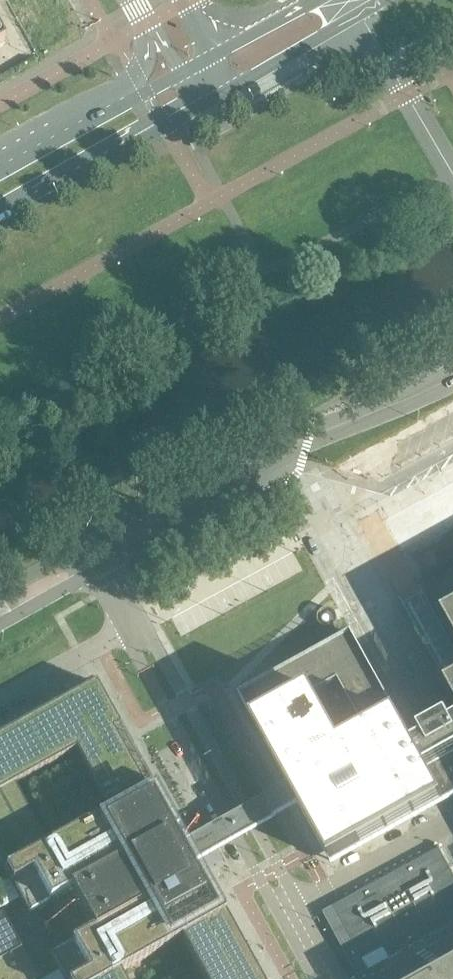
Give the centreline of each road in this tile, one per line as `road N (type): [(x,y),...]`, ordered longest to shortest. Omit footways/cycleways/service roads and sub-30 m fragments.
road 1 (unclassified): [(328,978),(133,624)]
road 2 (secondary): [(0,212),(219,95)]
road 3 (unclassified): [(100,567),(275,462),(281,448)]
road 4 (unclassified): [(281,448),(205,477),(88,543)]
road 5 (secondary): [(219,95),(384,0)]
road 6 (unclassified): [(281,448),(452,376)]
road 7 (unclassified): [(133,624),(0,698)]
road 8 (unclassified): [(146,25),(136,75),(69,122)]
road 9 (secondary): [(180,73),(101,118),(69,122)]

